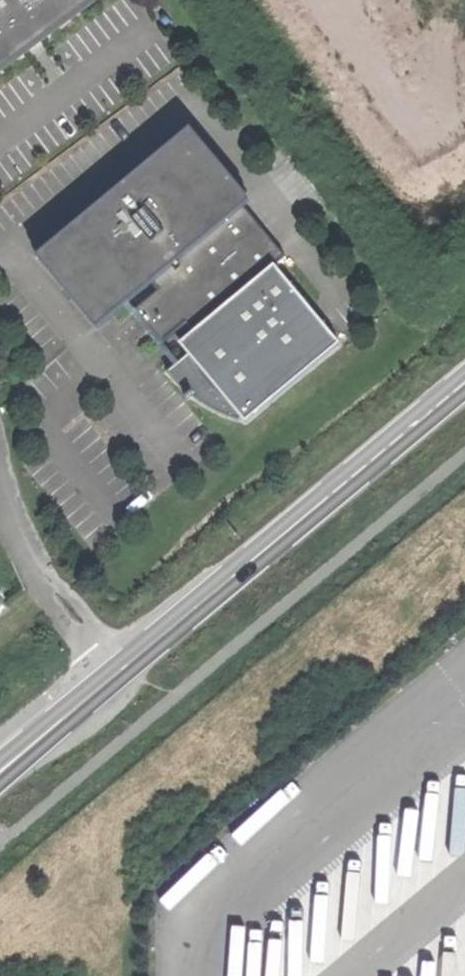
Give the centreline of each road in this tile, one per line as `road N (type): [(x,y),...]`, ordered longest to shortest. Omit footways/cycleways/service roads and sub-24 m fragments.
road 1 (secondary): [(116,677),(464,389)]
road 2 (secondary): [(0,782),(116,677)]
road 3 (secondary): [(116,677),(0,764)]

